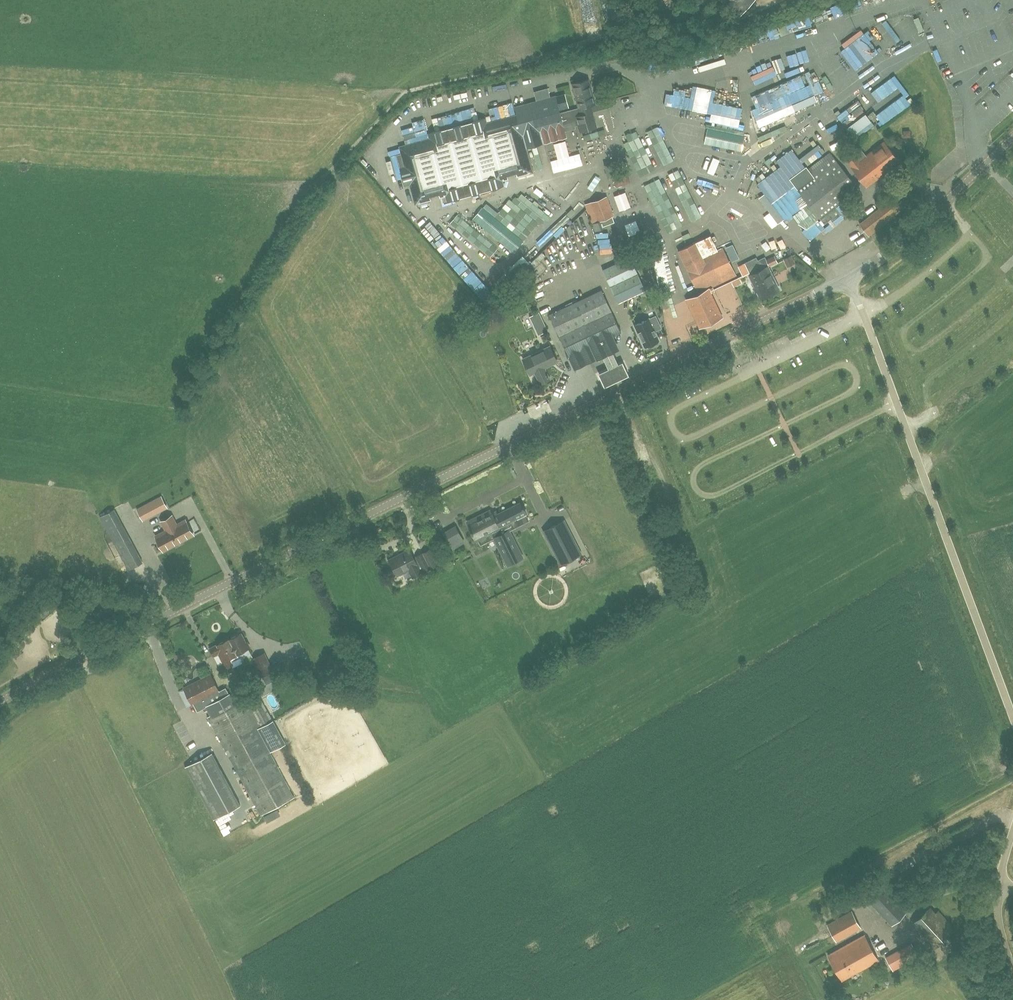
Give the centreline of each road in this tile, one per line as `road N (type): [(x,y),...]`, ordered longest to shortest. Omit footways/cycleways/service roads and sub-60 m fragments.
road 1 (tertiary): [(0,704),(180,607),(850,277)]
road 2 (unclassified): [(1012,714),(850,277)]
road 3 (tertiary): [(850,277),(907,238),(1012,138)]

